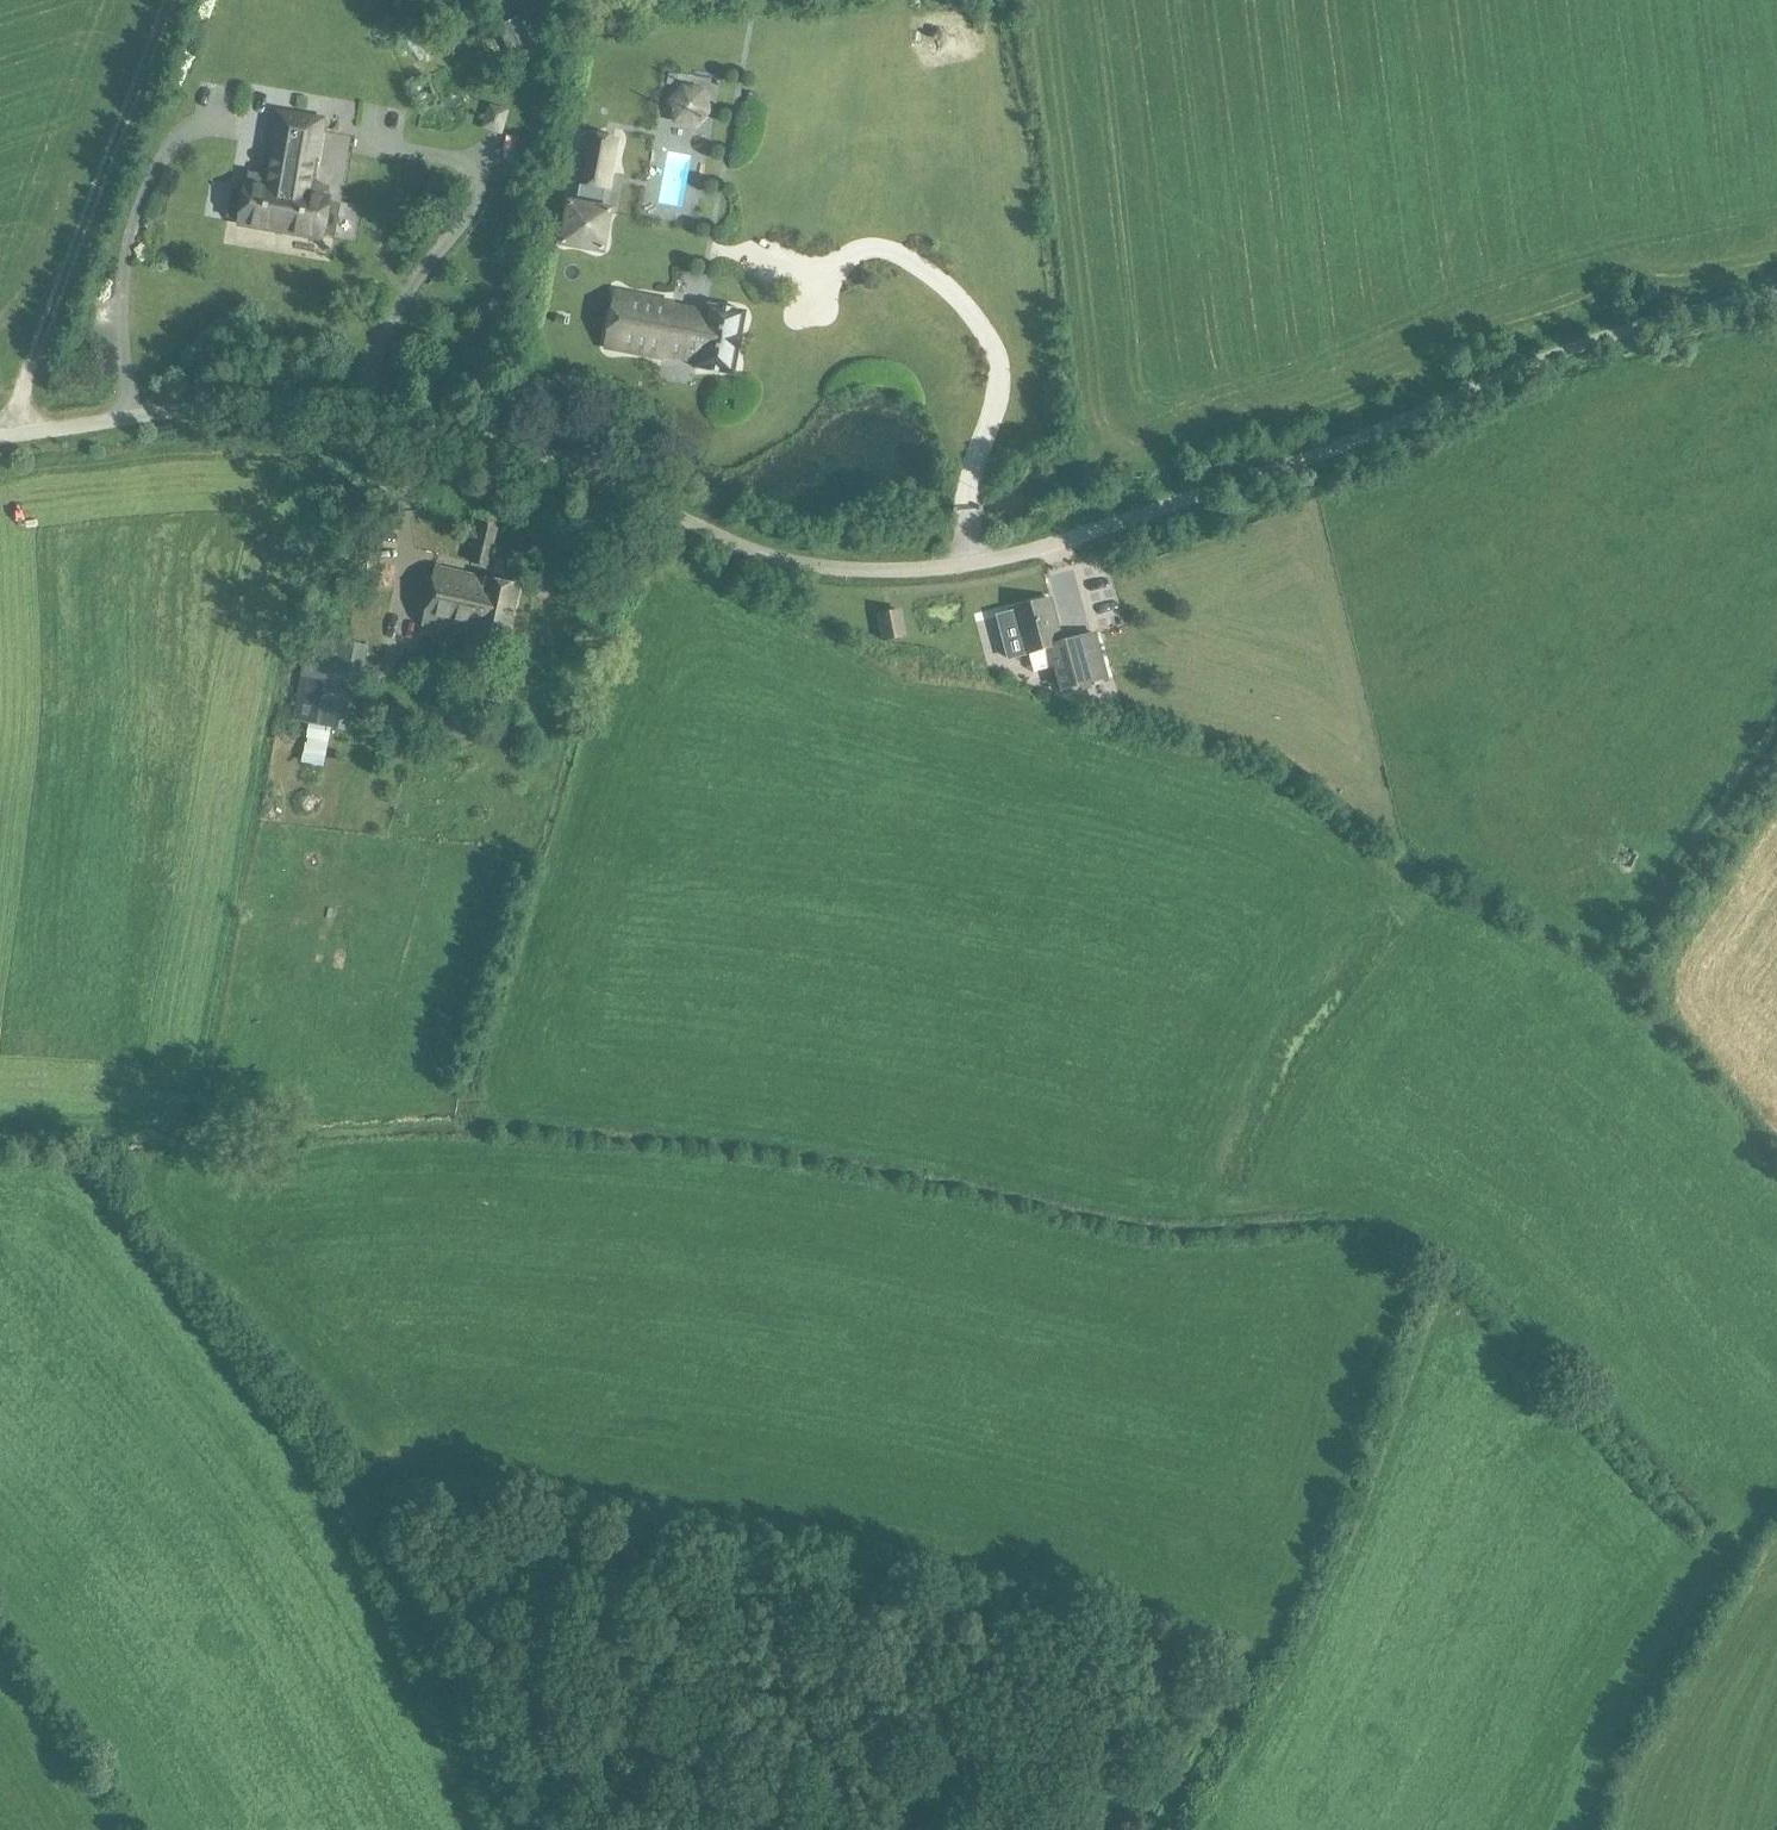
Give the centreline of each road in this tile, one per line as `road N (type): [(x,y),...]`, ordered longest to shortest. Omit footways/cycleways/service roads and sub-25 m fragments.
road 1 (unclassified): [(1776,294),(1591,342),(1290,464),(1094,531),(959,566),(846,569),(777,559),(519,449),(346,407),(256,402),(0,437)]
road 2 (track): [(170,0),(7,436)]

